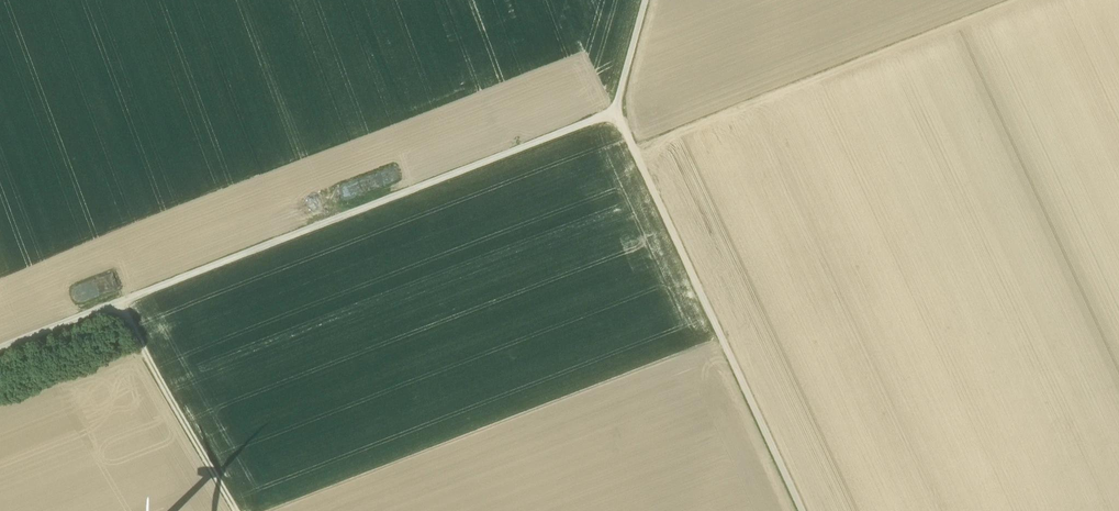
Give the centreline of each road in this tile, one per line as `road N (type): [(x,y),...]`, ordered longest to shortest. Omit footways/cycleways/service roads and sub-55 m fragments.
road 1 (track): [(616,111),(0,347)]
road 2 (track): [(802,510),(616,111)]
road 3 (track): [(116,304),(237,510)]

